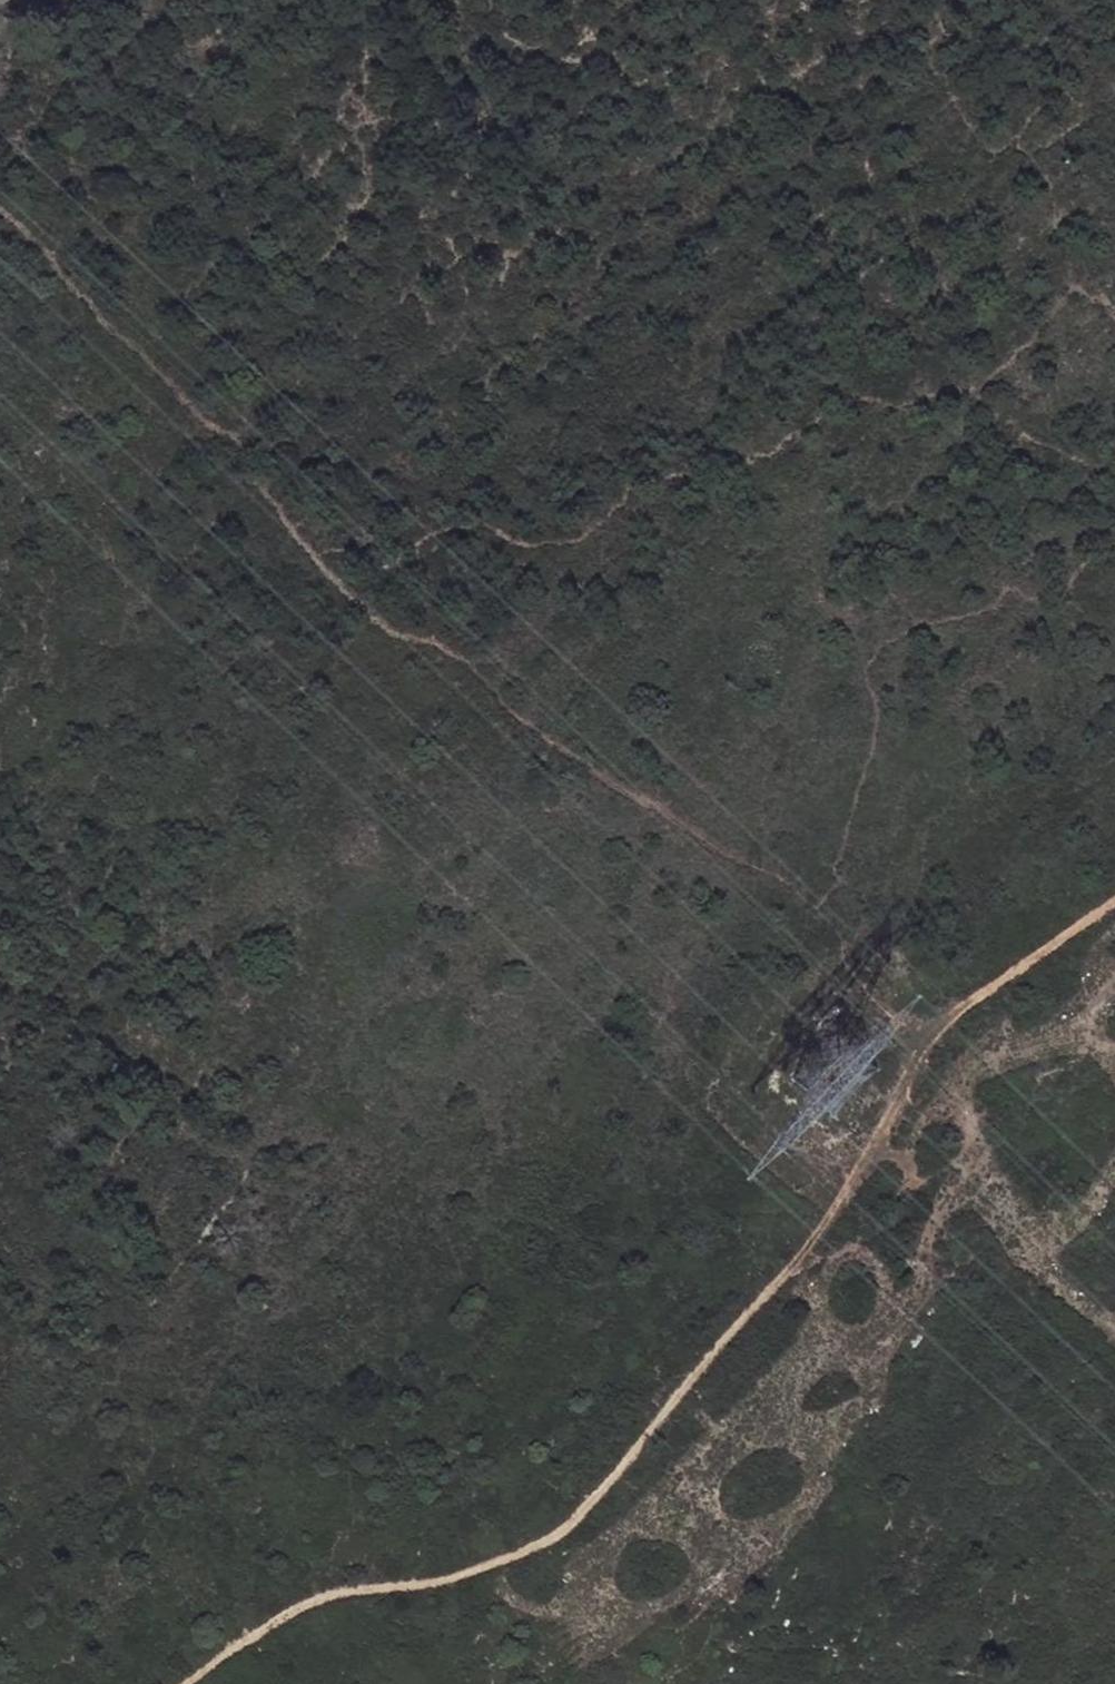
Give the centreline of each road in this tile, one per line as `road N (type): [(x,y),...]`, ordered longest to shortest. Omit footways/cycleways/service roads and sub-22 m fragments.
road 1 (track): [(1114,901),(1040,953),(892,1103),(778,1284),(677,1390),(579,1522),(429,1592),(326,1593),(191,1683)]

